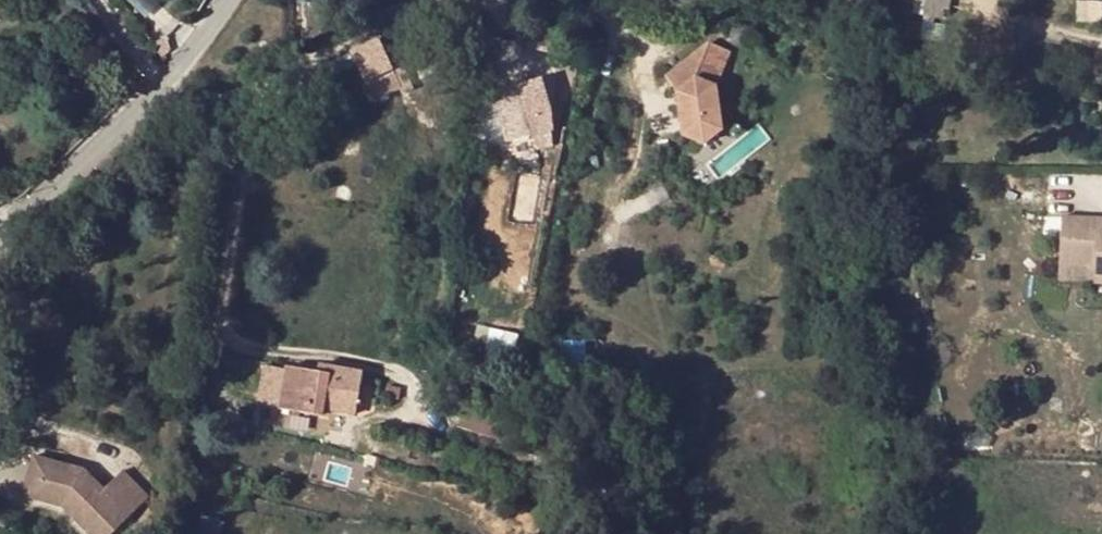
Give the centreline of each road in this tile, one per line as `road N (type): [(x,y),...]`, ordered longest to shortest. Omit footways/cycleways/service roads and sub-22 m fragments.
road 1 (unclassified): [(0,236),(178,68),(231,0)]

